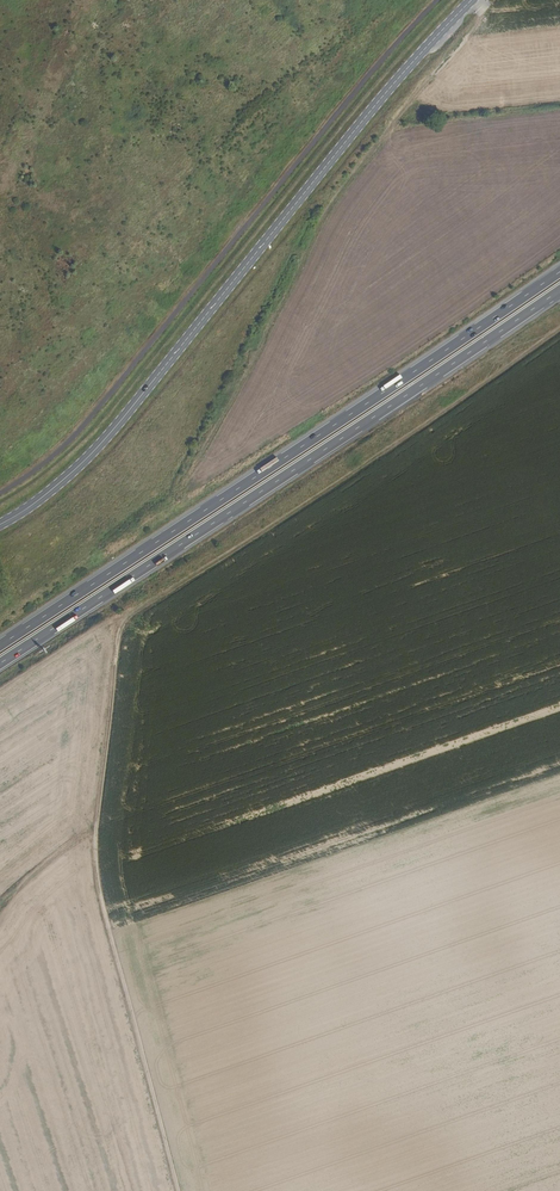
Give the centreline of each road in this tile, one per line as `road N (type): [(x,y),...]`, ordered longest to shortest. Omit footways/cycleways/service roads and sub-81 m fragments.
road 1 (secondary): [(471,0),(351,134),(103,441),(0,524)]
road 2 (trunk): [(0,662),(559,290)]
road 3 (trunk): [(559,271),(0,643)]
road 4 (track): [(127,623),(98,857),(108,920),(183,1190)]
road 5 (track): [(181,160),(213,94),(215,0)]
road 6 (track): [(98,830),(0,902)]

